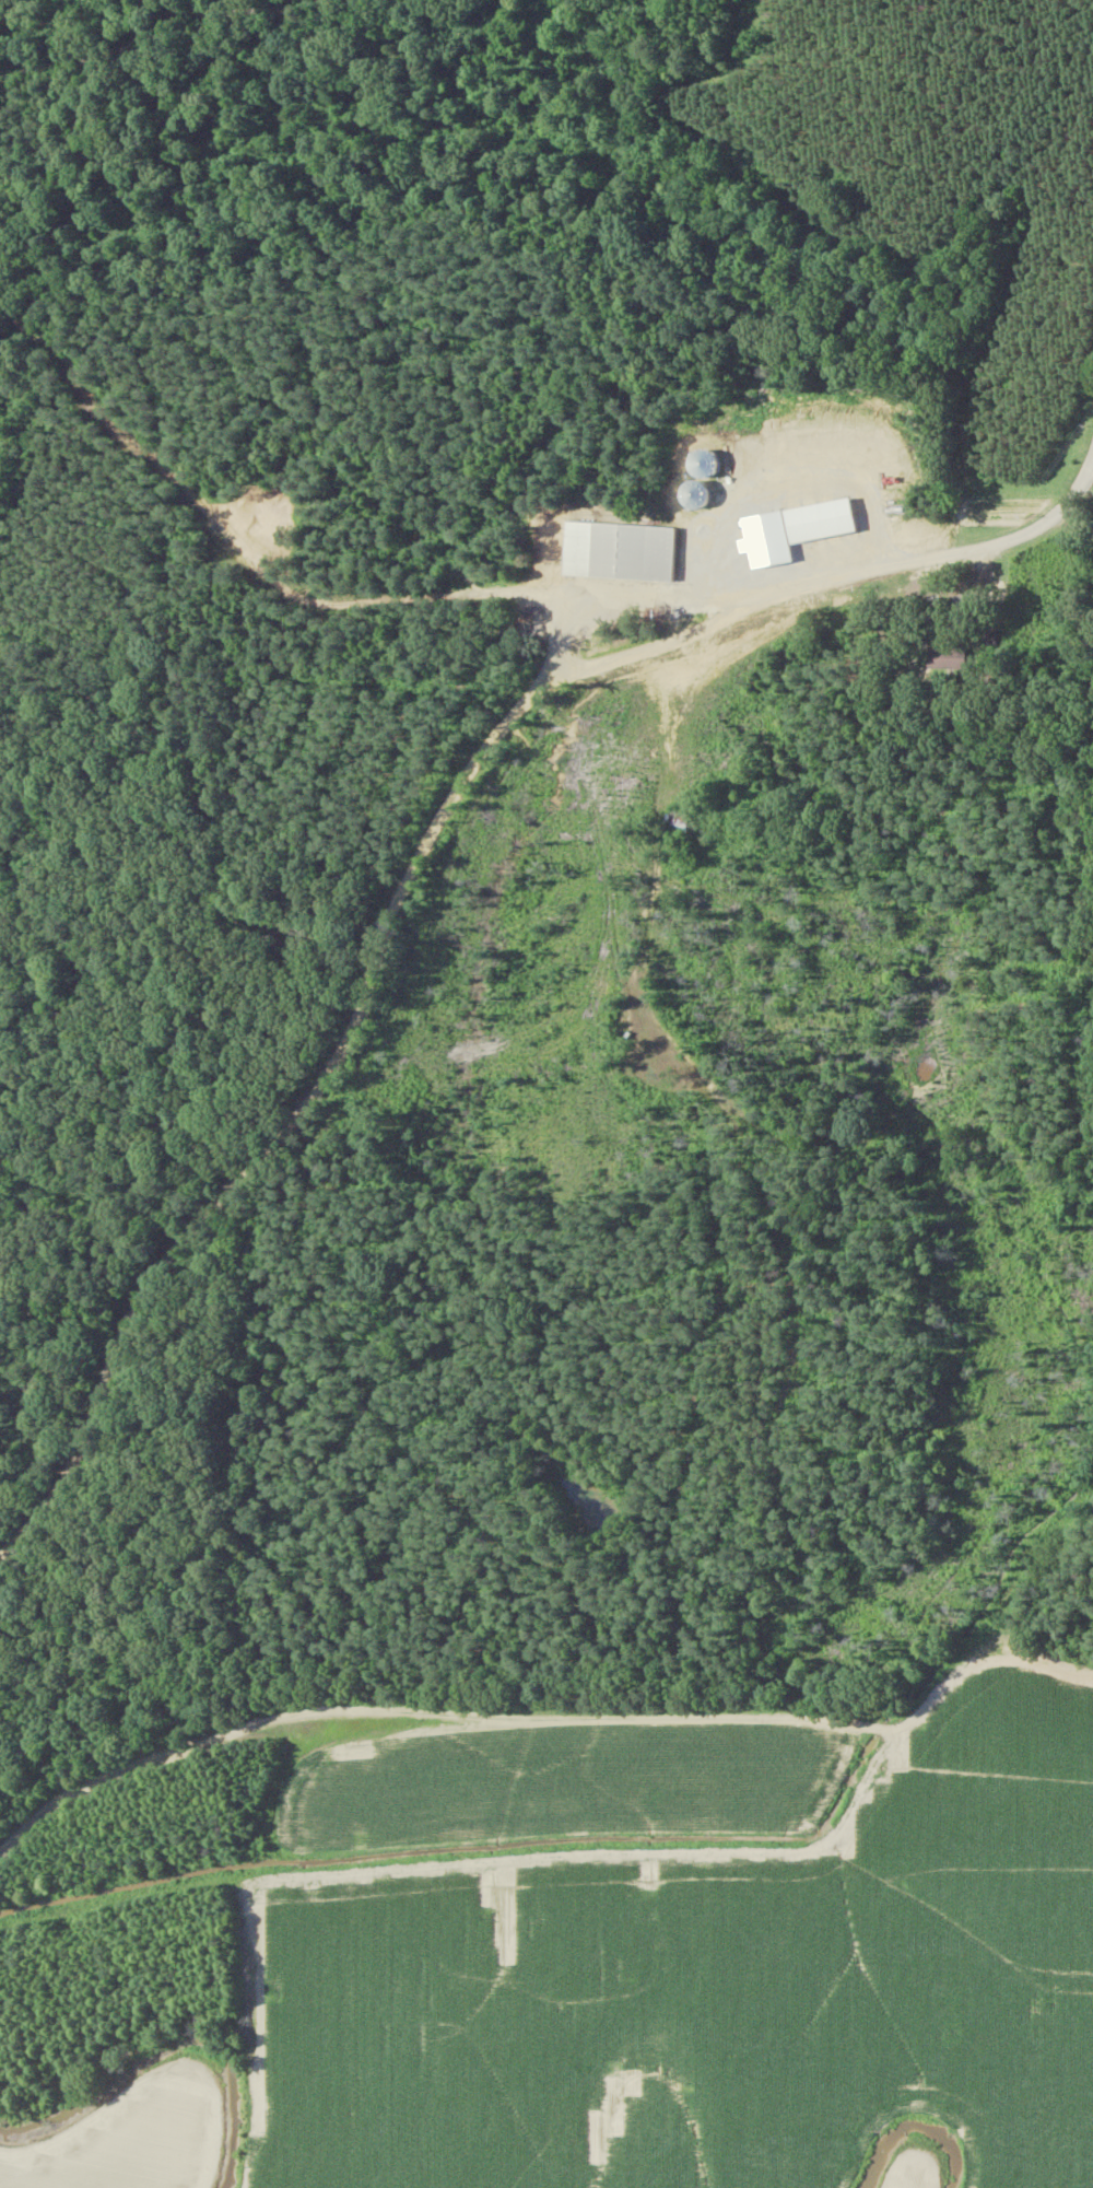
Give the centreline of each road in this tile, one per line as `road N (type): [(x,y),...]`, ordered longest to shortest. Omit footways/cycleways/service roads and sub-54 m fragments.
road 1 (residential): [(0,1546),(62,1498),(235,1178),(274,1155),(357,1037),(447,807),(548,705),(698,616),(995,542),(1067,498),(1092,440)]

